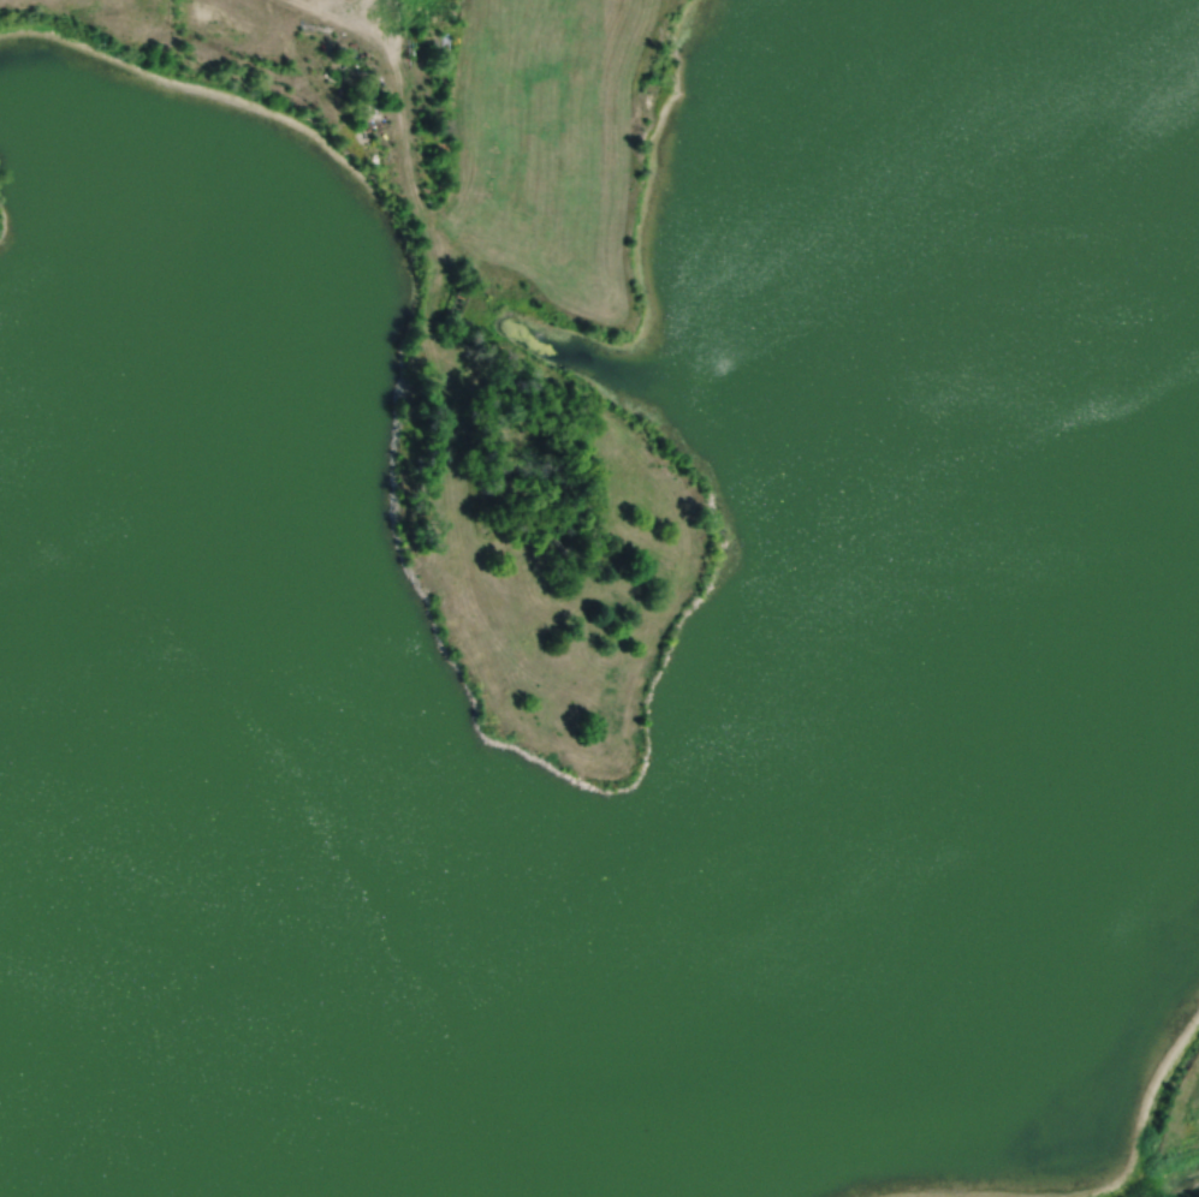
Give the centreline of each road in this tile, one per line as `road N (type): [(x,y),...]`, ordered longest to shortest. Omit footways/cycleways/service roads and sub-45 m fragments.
road 1 (track): [(420,347),(443,268),(415,200),(396,66),(370,30),(293,0)]

